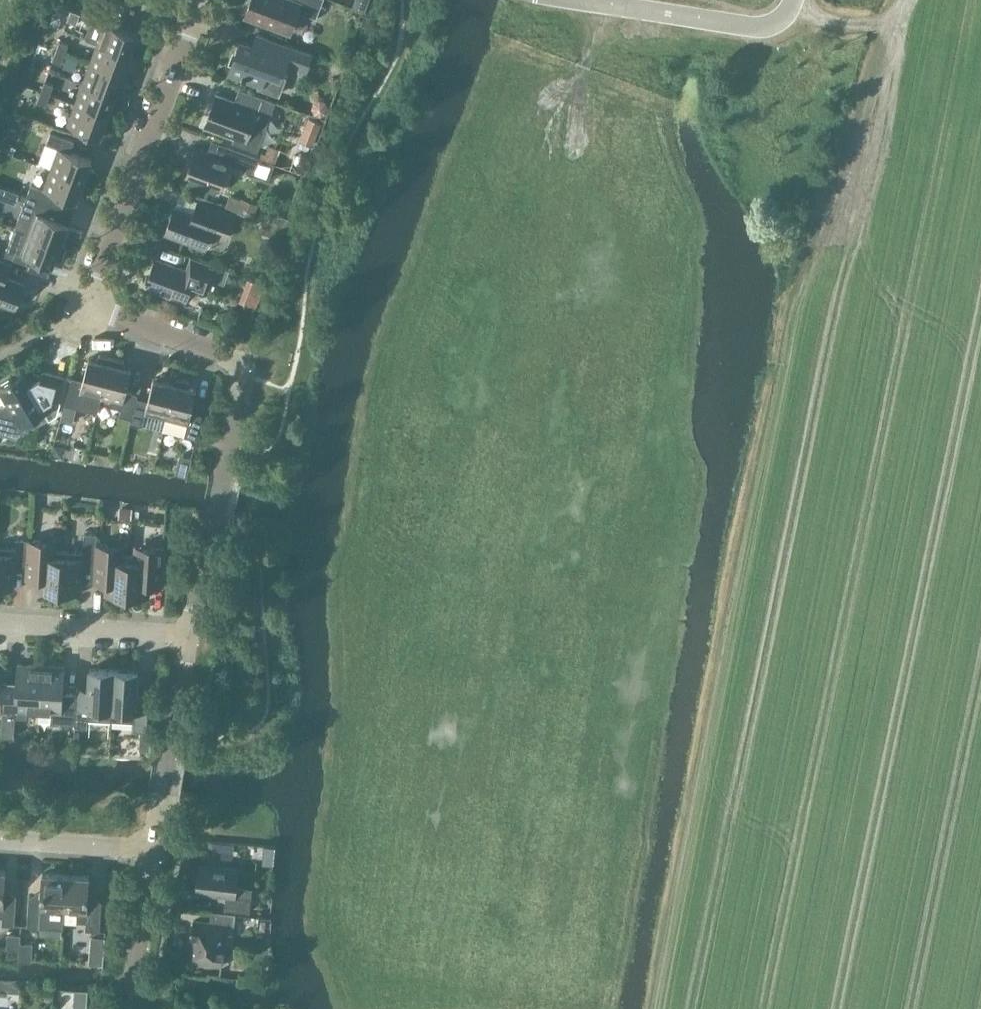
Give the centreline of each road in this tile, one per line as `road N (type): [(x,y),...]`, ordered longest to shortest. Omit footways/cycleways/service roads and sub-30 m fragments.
road 1 (residential): [(190,635),(240,373),(227,357),(100,308),(96,297),(199,0)]
road 2 (residential): [(560,0),(756,30),(777,26),(794,0)]
road 3 (residential): [(150,846),(190,635)]
road 4 (residential): [(190,635),(0,622)]
road 5 (residential): [(150,846),(129,1008)]
road 6 (residential): [(150,846),(0,838)]

